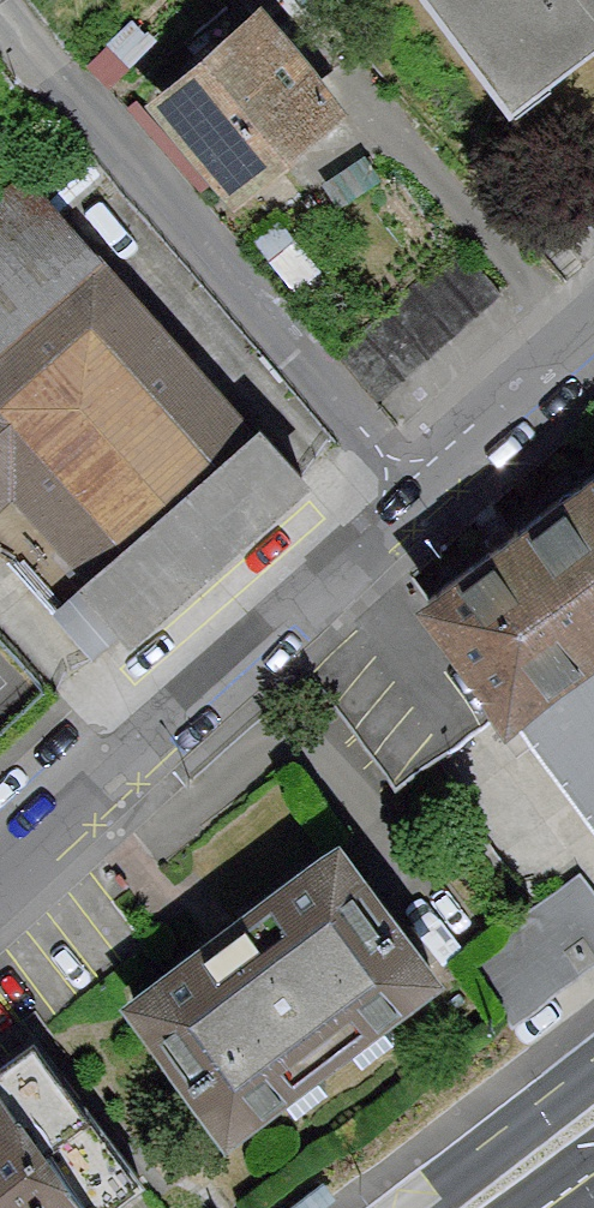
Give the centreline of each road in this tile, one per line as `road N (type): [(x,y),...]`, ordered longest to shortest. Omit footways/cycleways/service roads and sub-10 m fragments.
road 1 (residential): [(0,17),(418,498)]
road 2 (residential): [(418,498),(304,611),(0,867)]
road 3 (residential): [(593,336),(418,498)]
road 4 (primary): [(593,1074),(425,1207)]

